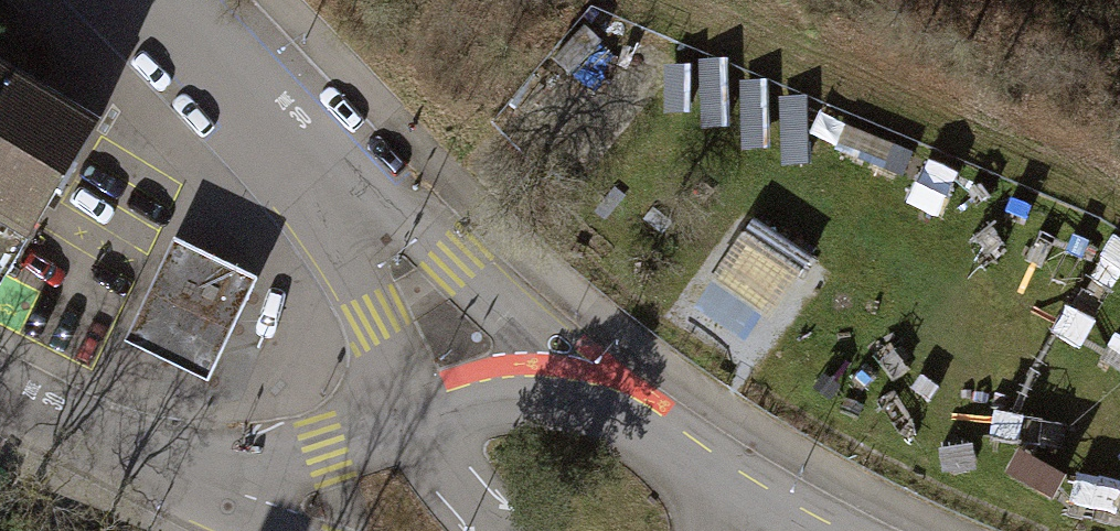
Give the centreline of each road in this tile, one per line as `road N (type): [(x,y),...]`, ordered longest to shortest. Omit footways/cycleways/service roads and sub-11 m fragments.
road 1 (residential): [(591,396),(453,259),(323,165)]
road 2 (residential): [(323,165),(411,427)]
road 3 (residential): [(411,427),(178,491)]
road 4 (residential): [(171,0),(323,165)]
road 5 (residential): [(0,395),(178,491)]
road 6 (residential): [(591,396),(411,427)]
road 7 (residential): [(714,483),(591,396)]
road 8 (residential): [(411,427),(495,530)]

